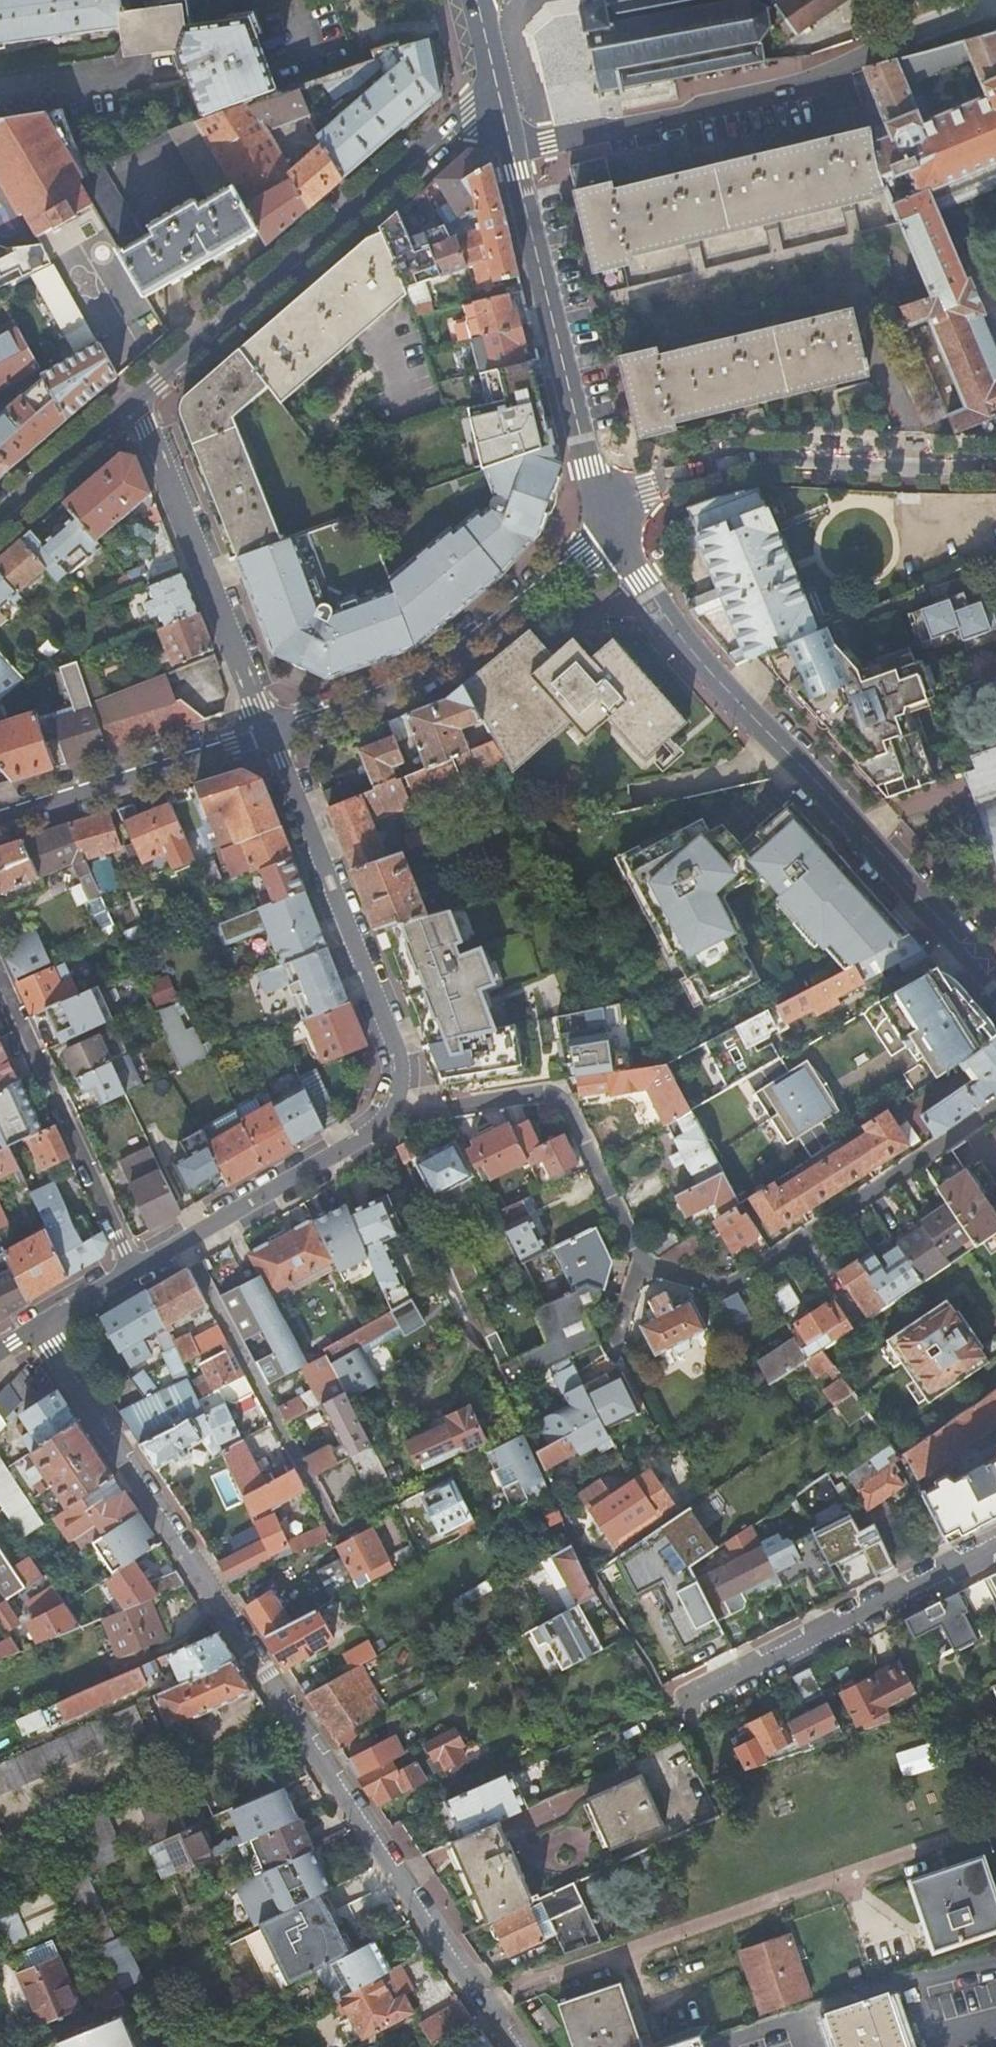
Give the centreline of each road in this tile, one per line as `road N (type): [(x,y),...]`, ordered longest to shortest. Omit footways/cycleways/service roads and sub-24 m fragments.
road 1 (residential): [(518,2046),(39,1329)]
road 2 (residential): [(995,1109),(726,1289),(641,1264),(563,1099),(544,1093),(450,1110),(398,1100)]
road 3 (residential): [(613,519),(670,628),(995,990)]
road 4 (residential): [(500,83),(137,400)]
road 5 (residential): [(271,733),(431,676),(613,519)]
road 6 (residential): [(613,519),(648,488),(762,457),(995,465)]
road 7 (residential): [(398,1100),(401,1059),(271,733)]
road 8 (residential): [(516,150),(590,465),(613,519)]
road 9 (residential): [(995,1545),(670,1712)]
road 10 (residential): [(271,733),(137,400)]
road 11 (residential): [(0,978),(134,1275)]
road 12 (residential): [(516,150),(836,97)]
road 13 (residential): [(134,1275),(380,1129),(398,1100)]
road 14 (residential): [(0,816),(271,733)]
road 15 (residential): [(137,400),(0,520)]

